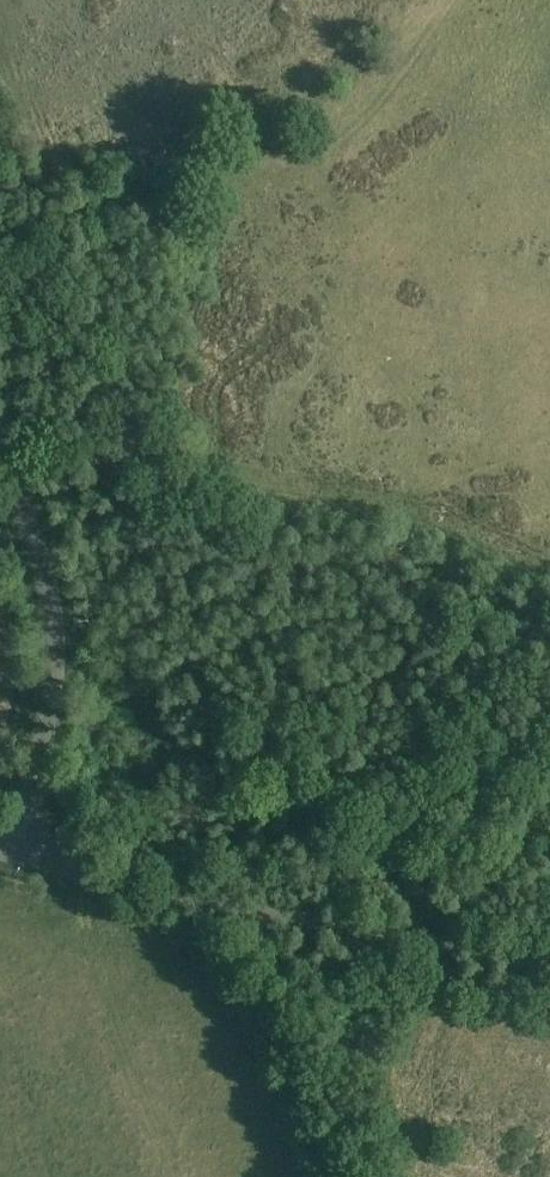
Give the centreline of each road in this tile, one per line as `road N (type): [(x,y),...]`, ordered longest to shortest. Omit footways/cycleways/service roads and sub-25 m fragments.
road 1 (unclassified): [(549,966),(19,853)]
road 2 (track): [(0,235),(211,171),(325,149),(372,113),(453,0)]
road 3 (unclassified): [(19,853),(57,667),(39,544),(0,440)]

